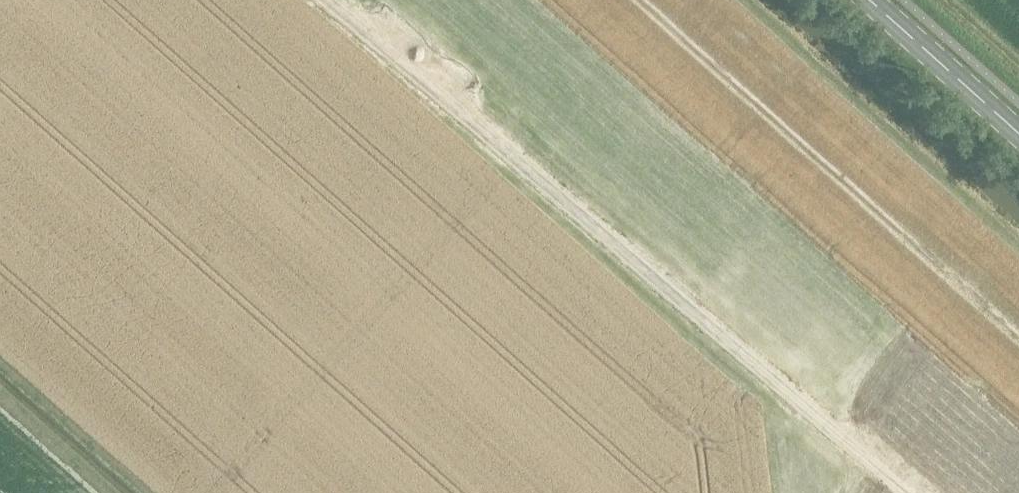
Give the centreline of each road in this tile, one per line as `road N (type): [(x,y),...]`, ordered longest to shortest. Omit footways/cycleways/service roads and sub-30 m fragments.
road 1 (secondary): [(1018,134),(869,0)]

